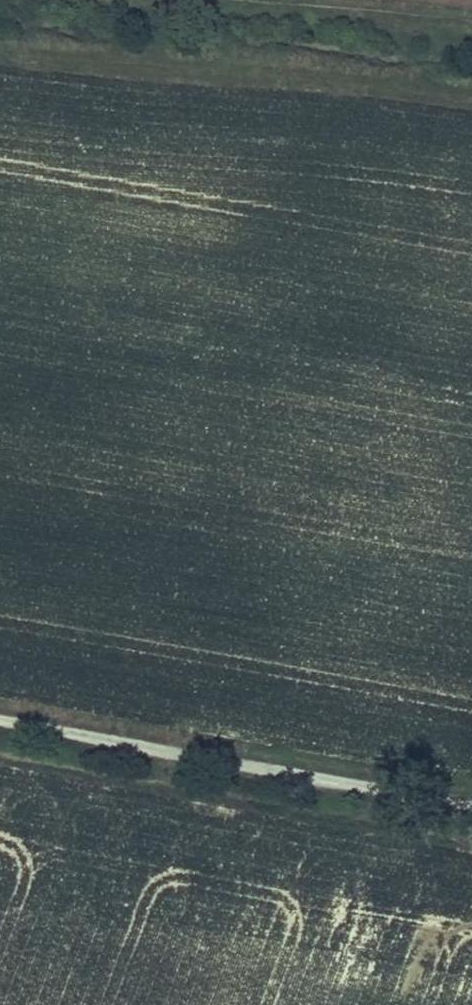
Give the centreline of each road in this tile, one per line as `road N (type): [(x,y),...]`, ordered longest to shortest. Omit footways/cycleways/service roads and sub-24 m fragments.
road 1 (track): [(0,727),(471,812)]

